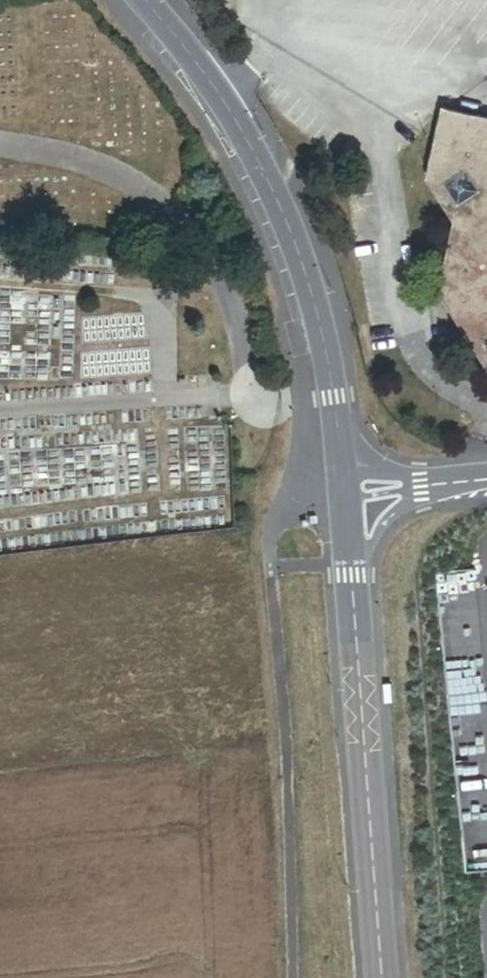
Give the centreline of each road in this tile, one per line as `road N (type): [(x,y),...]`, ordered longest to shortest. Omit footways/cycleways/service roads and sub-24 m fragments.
road 1 (residential): [(346,485),(335,397),(292,227),(233,107),(149,0)]
road 2 (residential): [(383,977),(346,485)]
road 3 (unclassified): [(486,469),(346,485)]

